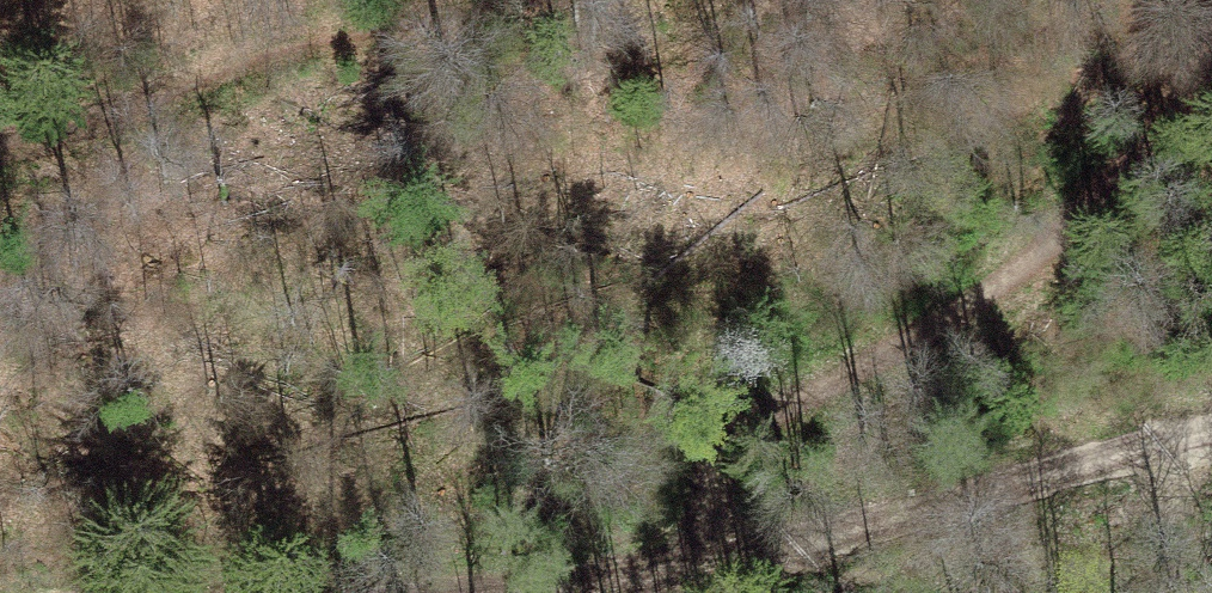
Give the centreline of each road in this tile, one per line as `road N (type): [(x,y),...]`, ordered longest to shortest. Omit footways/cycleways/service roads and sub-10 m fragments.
road 1 (track): [(1211,436),(695,552),(358,592)]
road 2 (track): [(1211,44),(1135,173),(987,298),(804,398),(695,552)]
road 3 (track): [(392,0),(152,44),(0,106)]

